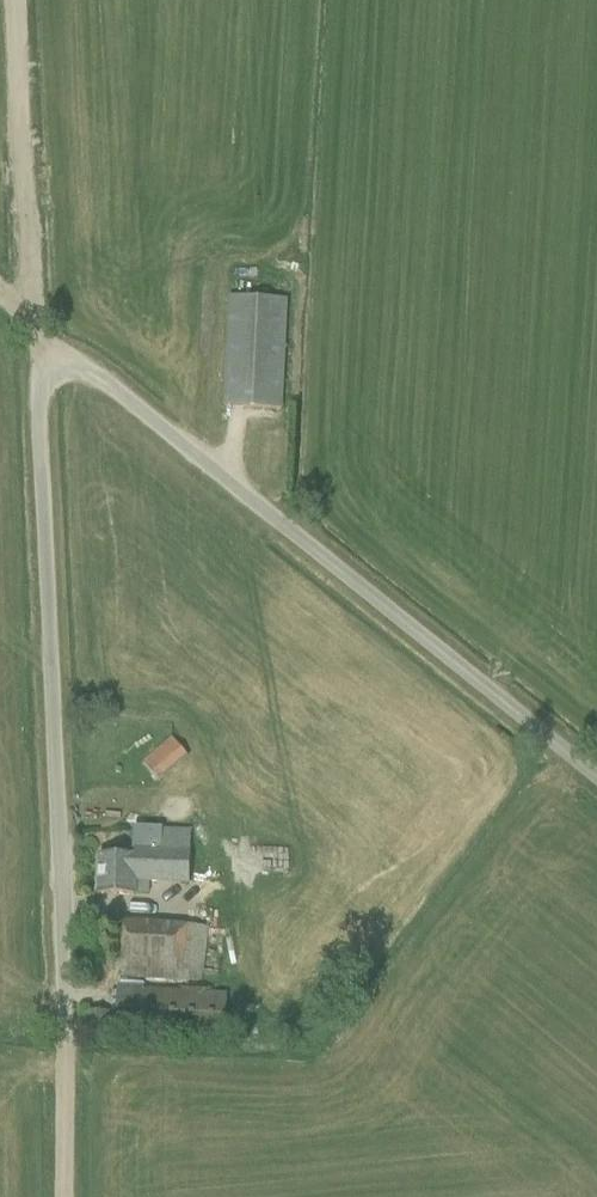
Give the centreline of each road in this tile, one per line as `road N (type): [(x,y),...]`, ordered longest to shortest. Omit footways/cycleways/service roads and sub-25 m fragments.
road 1 (unclassified): [(596,777),(36,329),(65,1046)]
road 2 (track): [(36,329),(17,0)]
road 3 (track): [(65,1196),(65,1046)]

